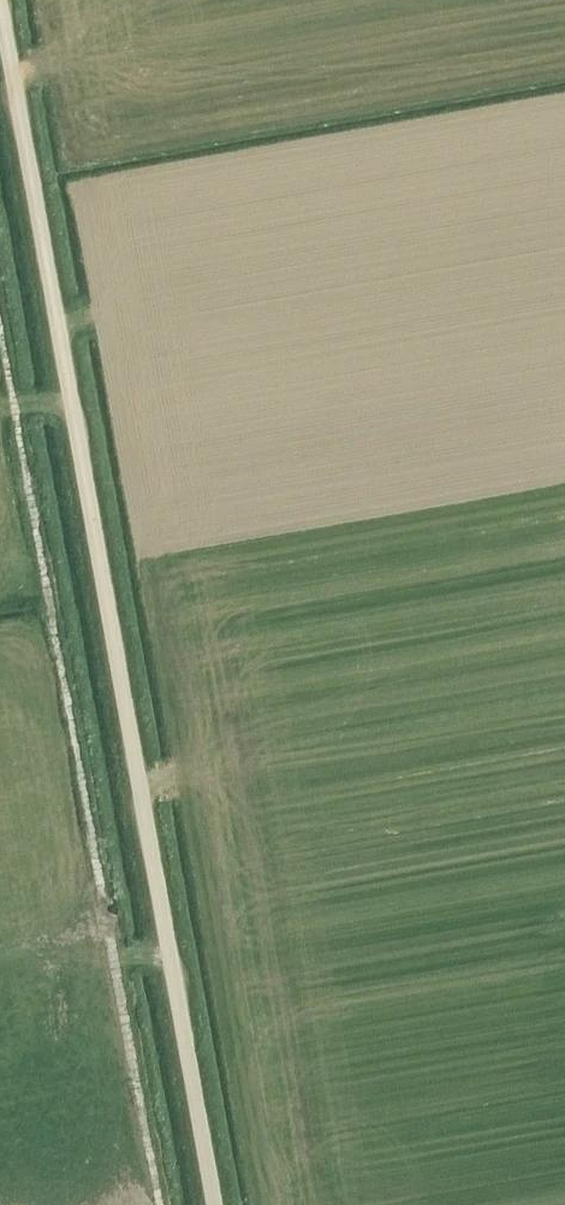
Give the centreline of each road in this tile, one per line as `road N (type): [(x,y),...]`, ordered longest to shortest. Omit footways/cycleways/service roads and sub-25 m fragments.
road 1 (unclassified): [(213,1204),(0,14)]
road 2 (track): [(160,1204),(0,320)]

